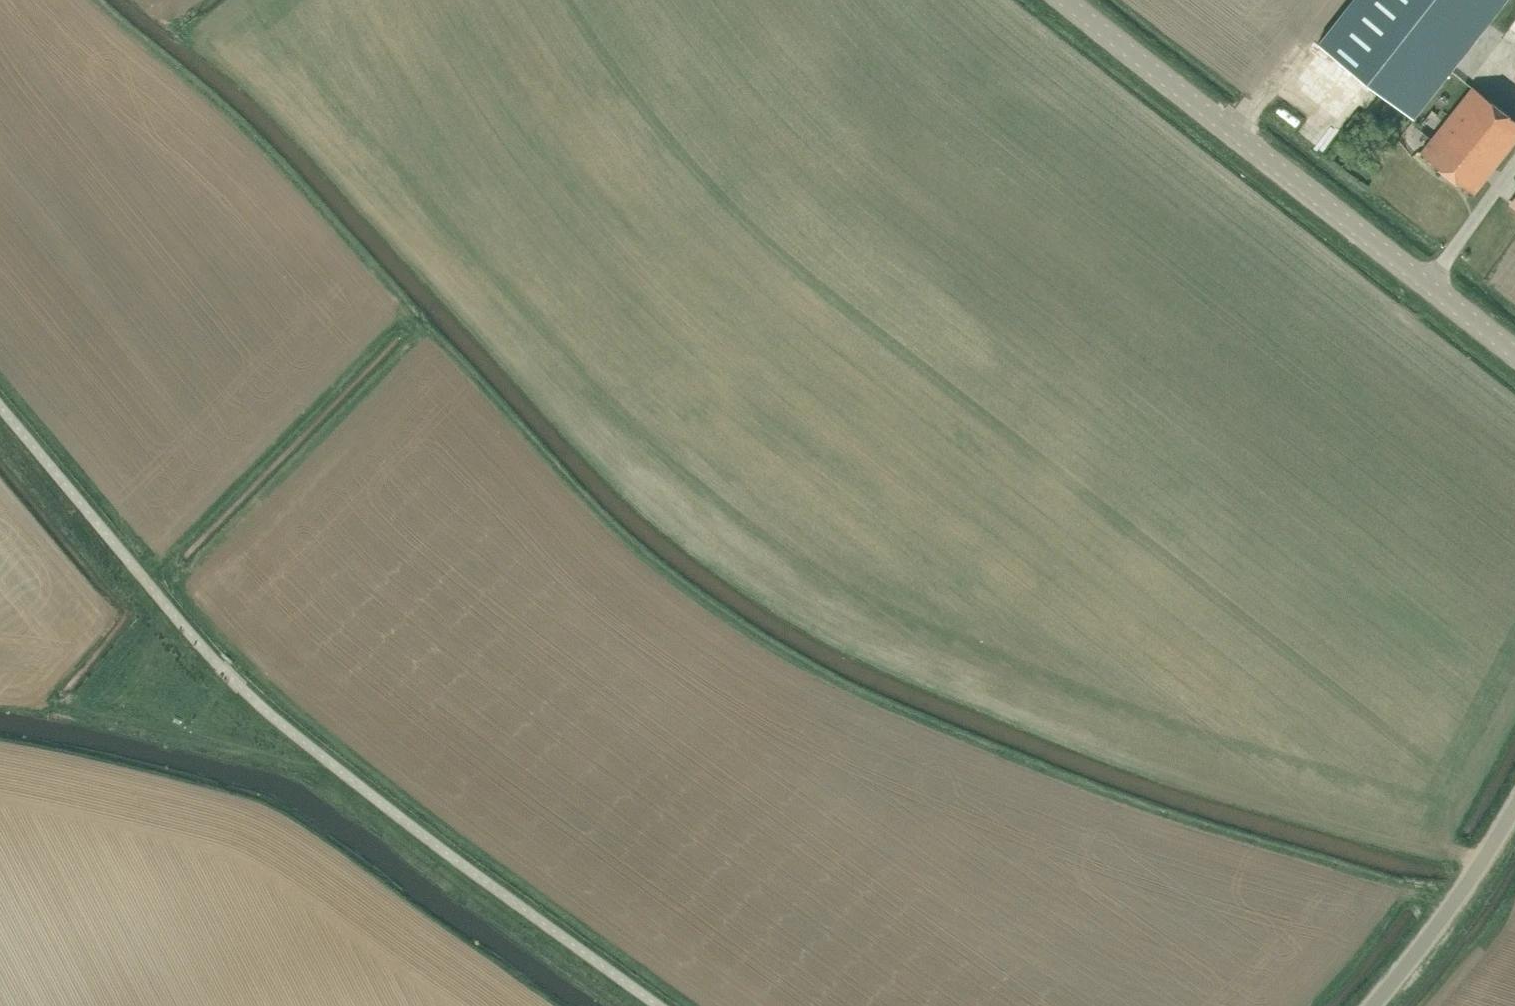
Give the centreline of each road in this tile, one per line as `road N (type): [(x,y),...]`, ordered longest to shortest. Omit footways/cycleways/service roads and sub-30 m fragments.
road 1 (tertiary): [(1514,359),(1063,0)]
road 2 (unclassified): [(1368,1005),(1514,803)]

